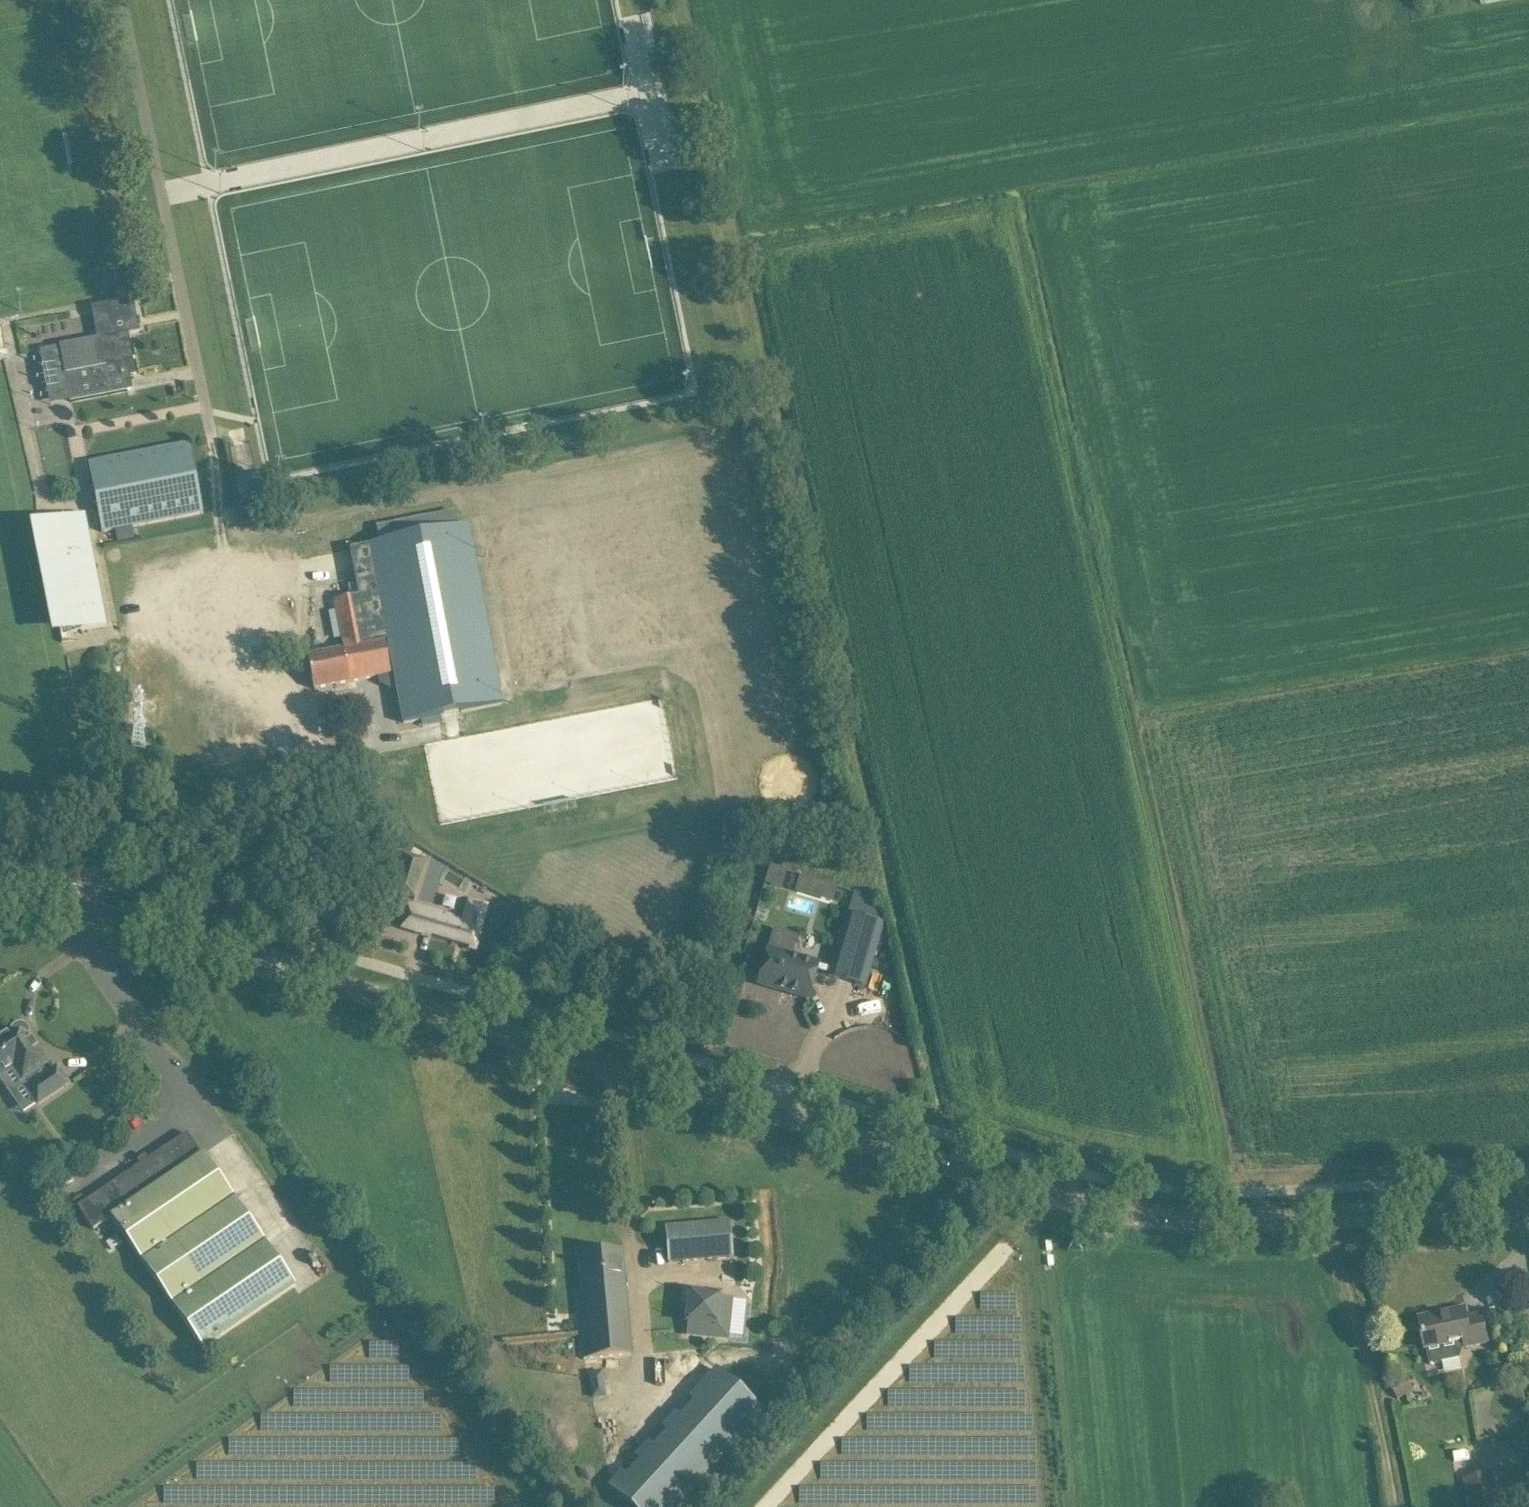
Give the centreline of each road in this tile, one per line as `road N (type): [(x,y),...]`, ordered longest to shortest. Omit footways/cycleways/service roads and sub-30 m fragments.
road 1 (tertiary): [(316,978),(1098,1207),(1269,1222),(1528,1210)]
road 2 (tertiary): [(0,901),(89,910),(231,953)]

